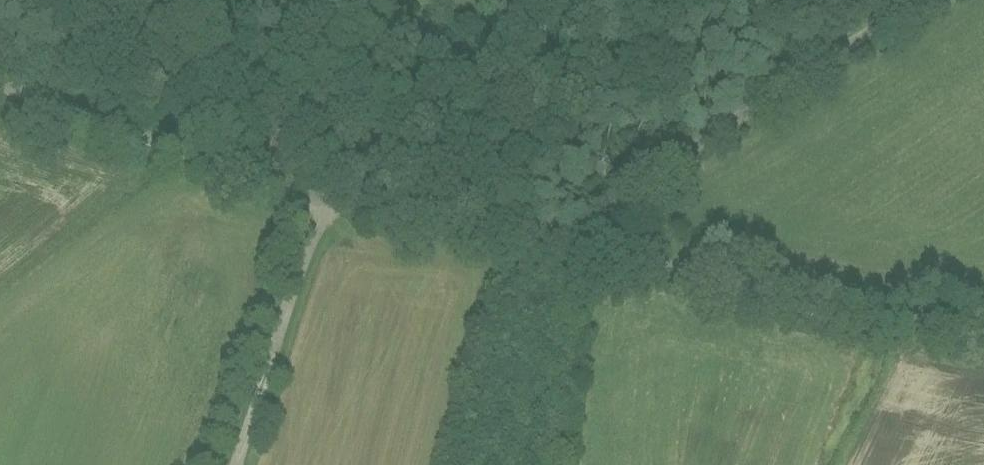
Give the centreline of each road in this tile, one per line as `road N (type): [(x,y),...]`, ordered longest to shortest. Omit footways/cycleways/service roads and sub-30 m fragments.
road 1 (unclassified): [(556,240),(340,200),(0,95)]
road 2 (residential): [(925,0),(556,240)]
road 3 (unclassified): [(983,335),(556,240)]
road 4 (track): [(340,200),(240,464)]

